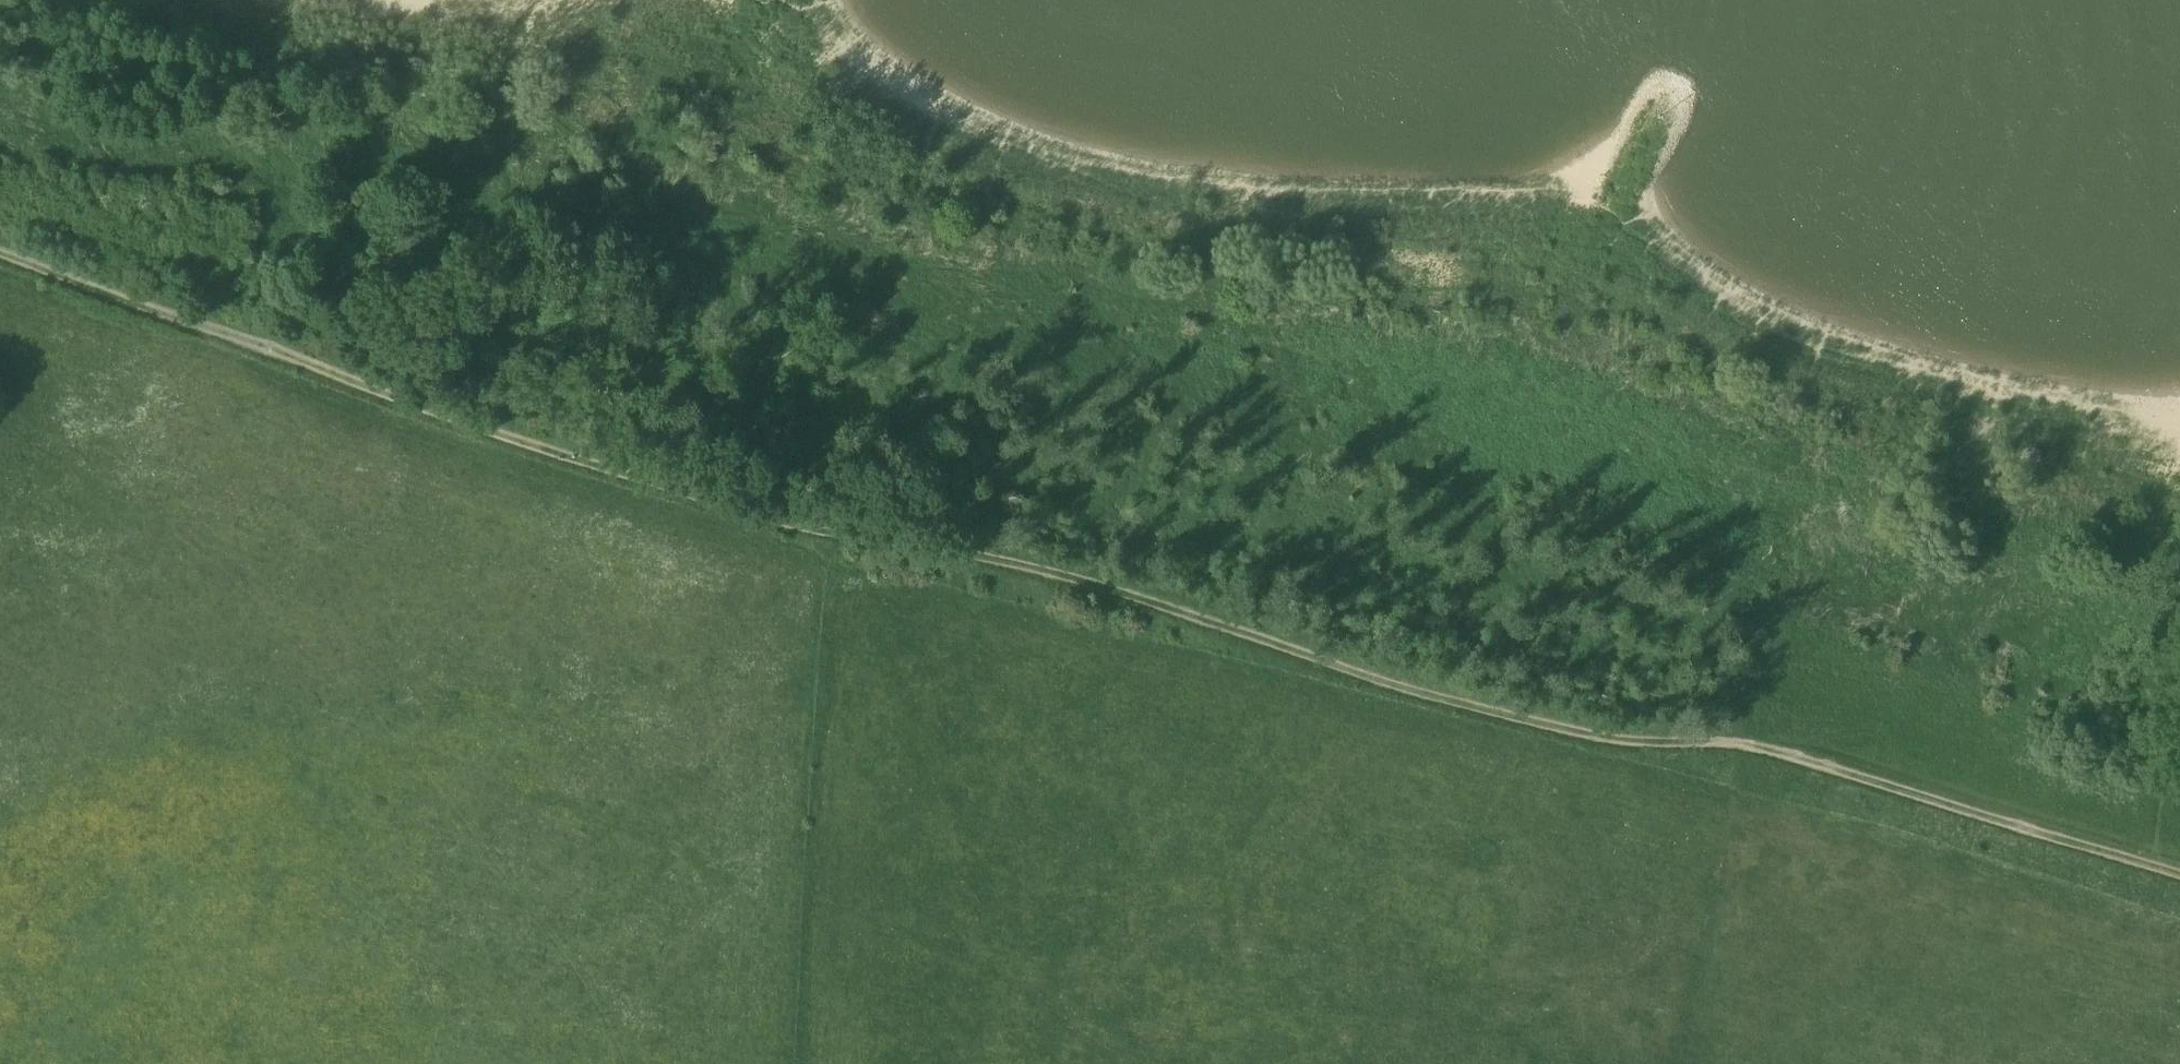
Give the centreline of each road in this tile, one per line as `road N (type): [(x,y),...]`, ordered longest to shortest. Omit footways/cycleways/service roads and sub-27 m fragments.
road 1 (track): [(2179,876),(1752,743),(1565,730),(1395,684),(1092,579),(815,531),(569,457),(0,252)]

